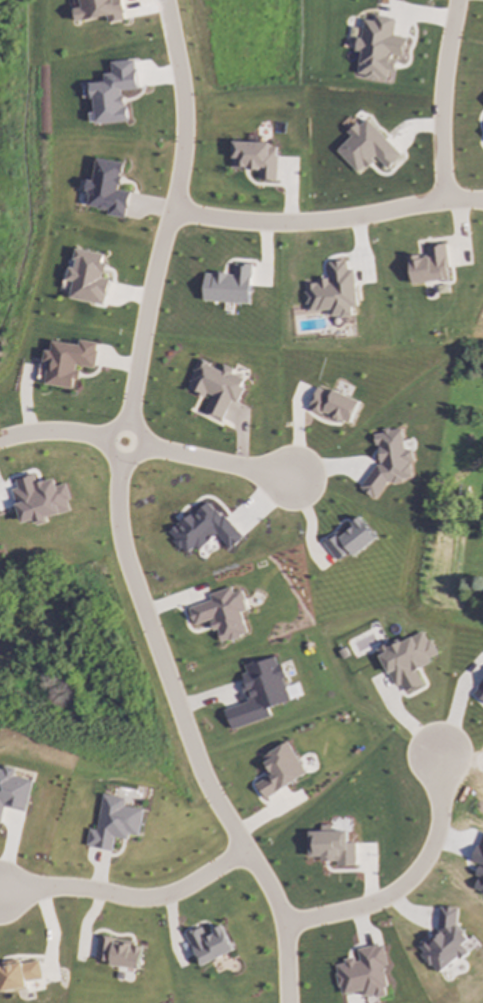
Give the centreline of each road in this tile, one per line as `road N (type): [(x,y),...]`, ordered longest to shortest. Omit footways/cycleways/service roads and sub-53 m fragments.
road 1 (residential): [(167,0),(184,109),(141,313),(115,504),(129,574),(212,796),(281,909),(287,1002)]
road 2 (residential): [(168,206),(263,221),(482,199)]
road 3 (residential): [(0,439),(42,429),(82,433),(288,479)]
road 4 (residential): [(436,755),(432,835),(409,877),(371,901),(285,923)]
road 5 (residential): [(0,889),(154,896),(246,848)]
road 6 (residential): [(455,0),(441,84),(444,199)]

